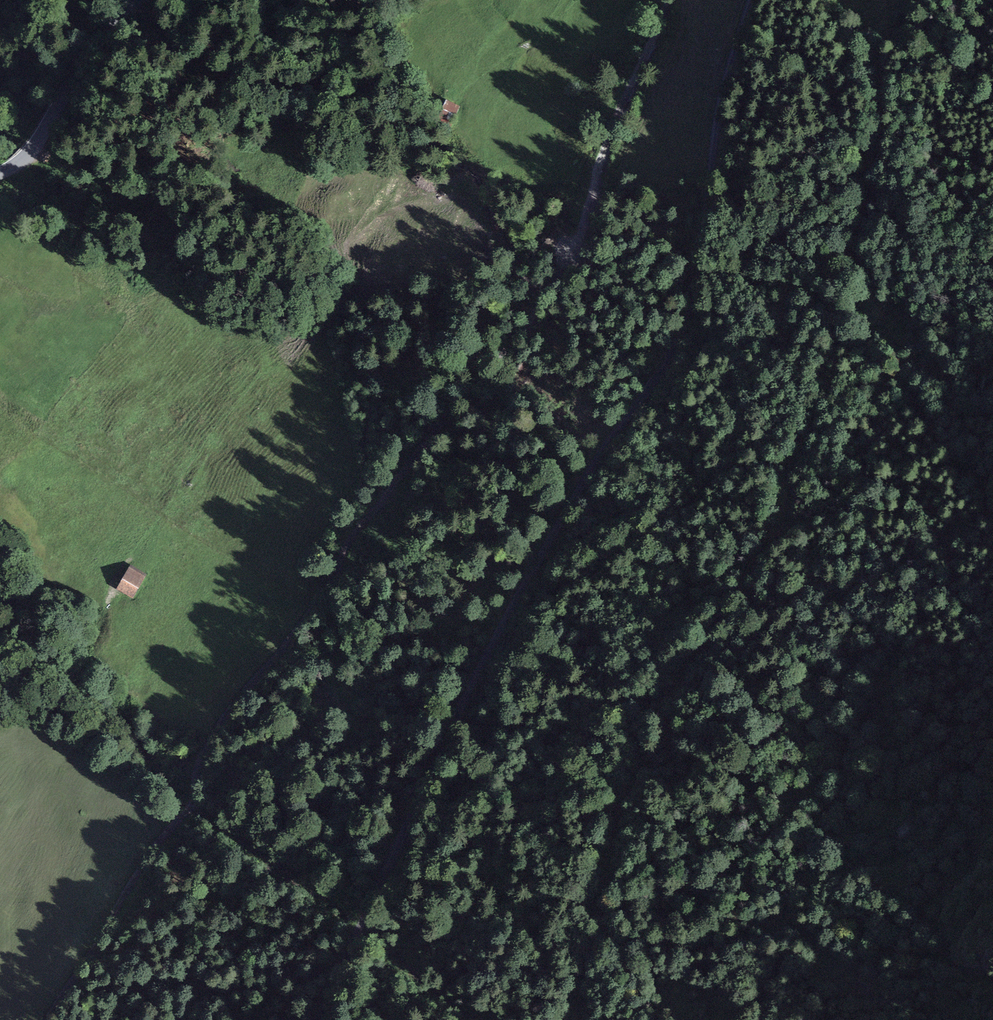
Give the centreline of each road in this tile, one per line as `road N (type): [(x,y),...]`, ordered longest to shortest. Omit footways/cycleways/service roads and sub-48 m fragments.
road 1 (track): [(44,1019),(187,807),(219,721),(320,597),(368,513),(539,308),(580,233),(602,152),(667,0)]
road 2 (track): [(316,1019),(502,624),(679,337),(696,287),(719,102),(749,0)]
road 3 (track): [(915,0),(915,17),(872,60),(882,130),(866,219),(872,312),(846,344),(740,579),(675,692),(674,726),(659,755),(626,785),(605,818),(609,867),(580,1019)]
road 4 (tertiary): [(135,0),(93,45),(27,153),(0,171)]

